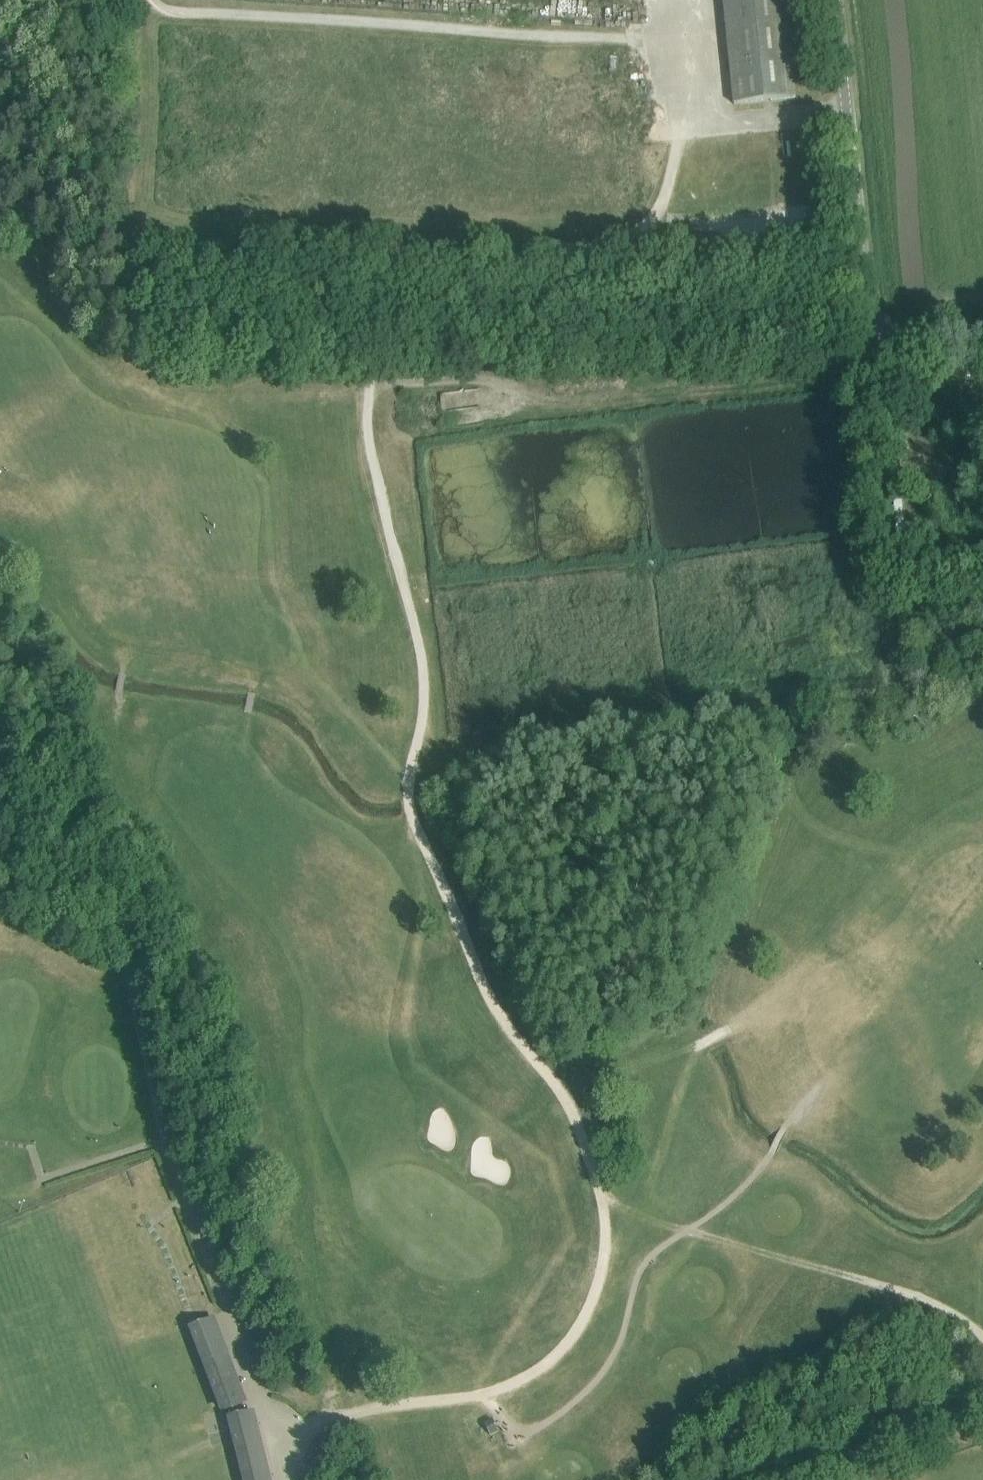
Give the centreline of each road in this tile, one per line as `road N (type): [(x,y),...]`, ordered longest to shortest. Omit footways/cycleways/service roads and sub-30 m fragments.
road 1 (unclassified): [(982,336),(918,342),(885,333),(873,319),(834,0)]
road 2 (unclassified): [(801,1479),(982,1412)]

